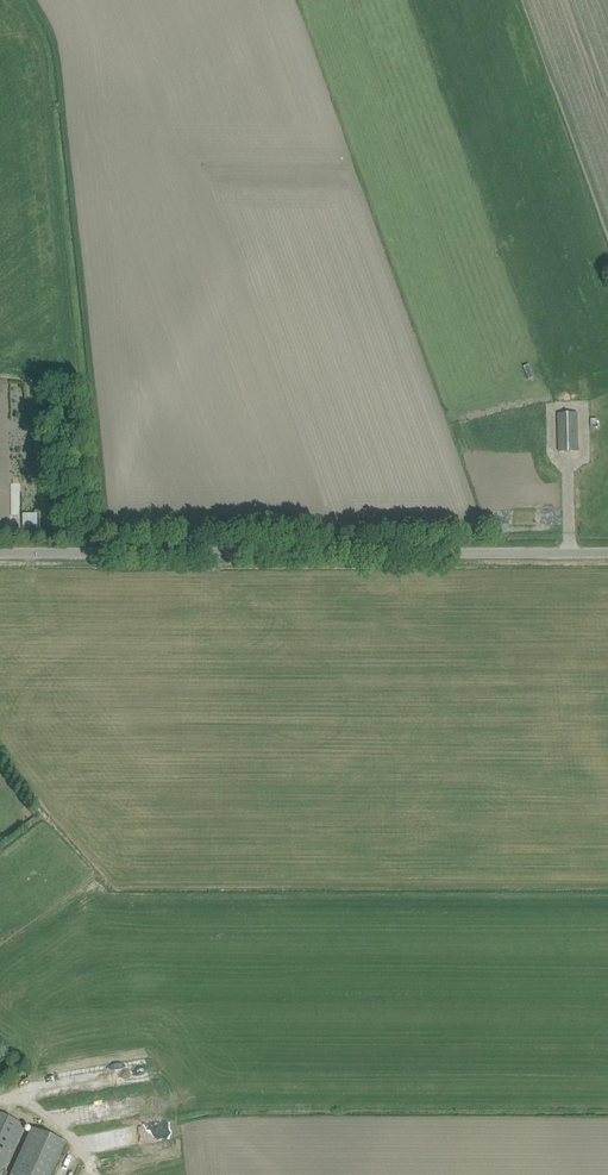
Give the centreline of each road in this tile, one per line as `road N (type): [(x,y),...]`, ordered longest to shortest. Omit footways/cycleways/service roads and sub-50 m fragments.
road 1 (unclassified): [(0,552),(607,552)]

